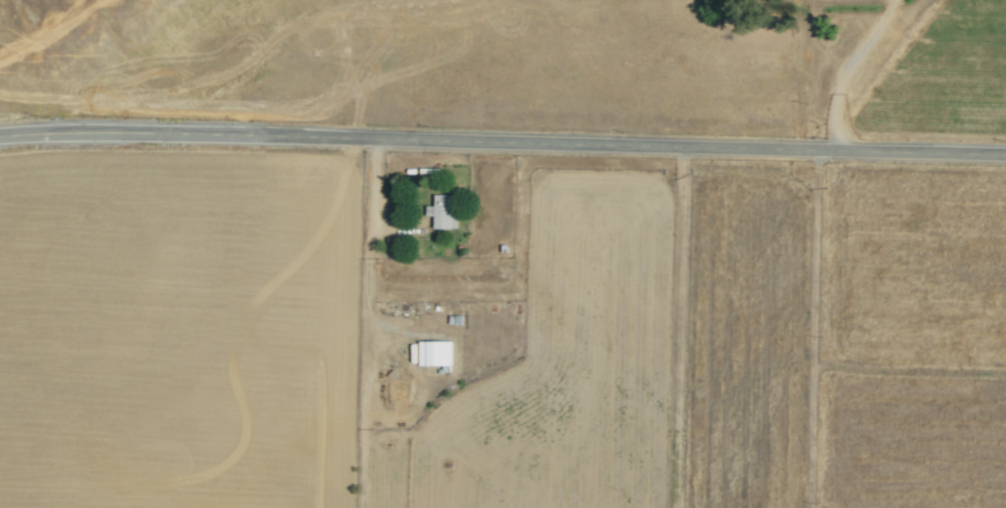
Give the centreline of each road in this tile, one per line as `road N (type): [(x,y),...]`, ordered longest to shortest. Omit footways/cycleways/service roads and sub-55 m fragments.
road 1 (tertiary): [(1005,151),(0,134)]
road 2 (track): [(684,146),(677,507)]
road 3 (track): [(821,149),(811,507)]
road 4 (track): [(369,299),(363,507)]
road 5 (track): [(1005,373),(813,367)]

